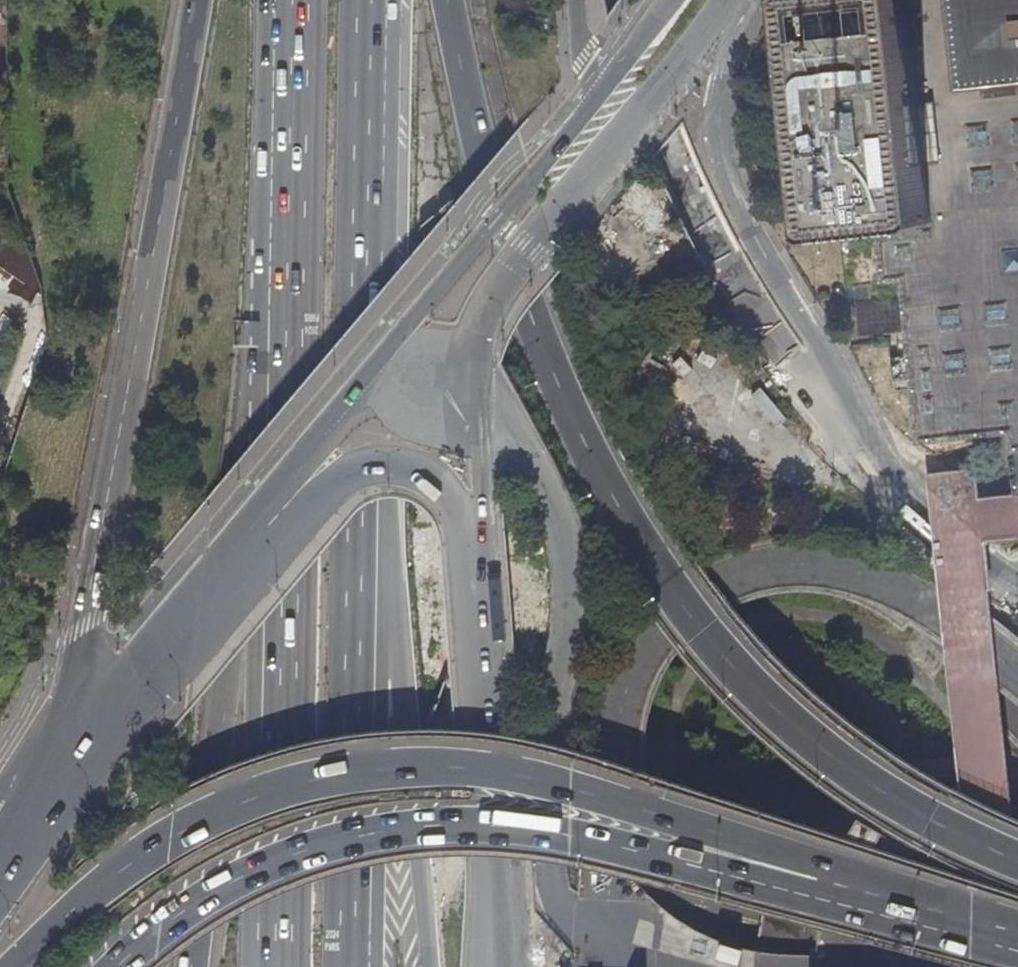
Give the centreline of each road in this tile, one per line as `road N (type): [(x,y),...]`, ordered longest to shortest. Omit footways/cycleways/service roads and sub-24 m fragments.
road 1 (motorway): [(1017,856),(937,823),(806,733),(712,644),(646,554),(560,388),(536,325),(472,132),(446,0)]
road 2 (motorway): [(823,886),(753,845),(539,782),(480,771),(357,772),(232,806),(171,838),(95,890),(14,966)]
road 3 (trunk): [(193,0),(83,623),(71,767)]
road 4 (motorway): [(823,886),(745,882),(549,834),(460,829),(385,838),(265,872),(215,896),(121,966)]
road 5 (motorway): [(291,308),(254,358),(193,966)]
road 6 (trunk): [(291,308),(269,966)]
road 7 (trunk): [(360,631),(373,0)]
road 8 (secondary): [(478,387),(480,334),(513,271),(725,0)]
road 9 (residential): [(837,405),(785,345),(718,243),(641,65),(626,0)]
road 10 (secondary): [(497,966),(473,522)]
road 11 (residential): [(837,405),(821,345),(756,246),(715,158),(731,0)]
road 12 (trunk): [(431,966),(410,707),(360,631)]
road 13 (secondary): [(291,497),(71,767)]
road 14 (trunk): [(355,966),(360,631)]
road 15 (secondary): [(602,80),(394,342)]
road 16 (trunk): [(295,0),(291,308)]
road 17 (residential): [(1017,582),(939,531),(837,405)]
road 18 (secondary): [(473,522),(439,481),(414,466),(378,463),(291,497)]
road 19 (motorway): [(1017,940),(823,886)]
road 20 (secondary): [(394,342),(291,497)]
road 21 (secondary): [(71,767),(0,888)]
road 22 (secondary): [(473,522),(478,387)]

